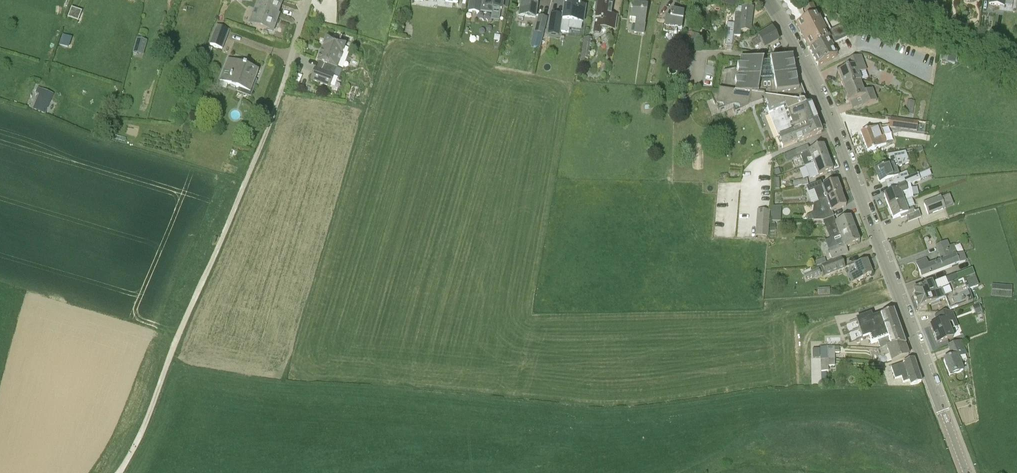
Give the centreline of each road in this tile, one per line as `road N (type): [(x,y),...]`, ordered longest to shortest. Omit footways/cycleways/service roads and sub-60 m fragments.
road 1 (tertiary): [(967,472),(827,108),(768,0)]
road 2 (track): [(120,472),(284,82)]

